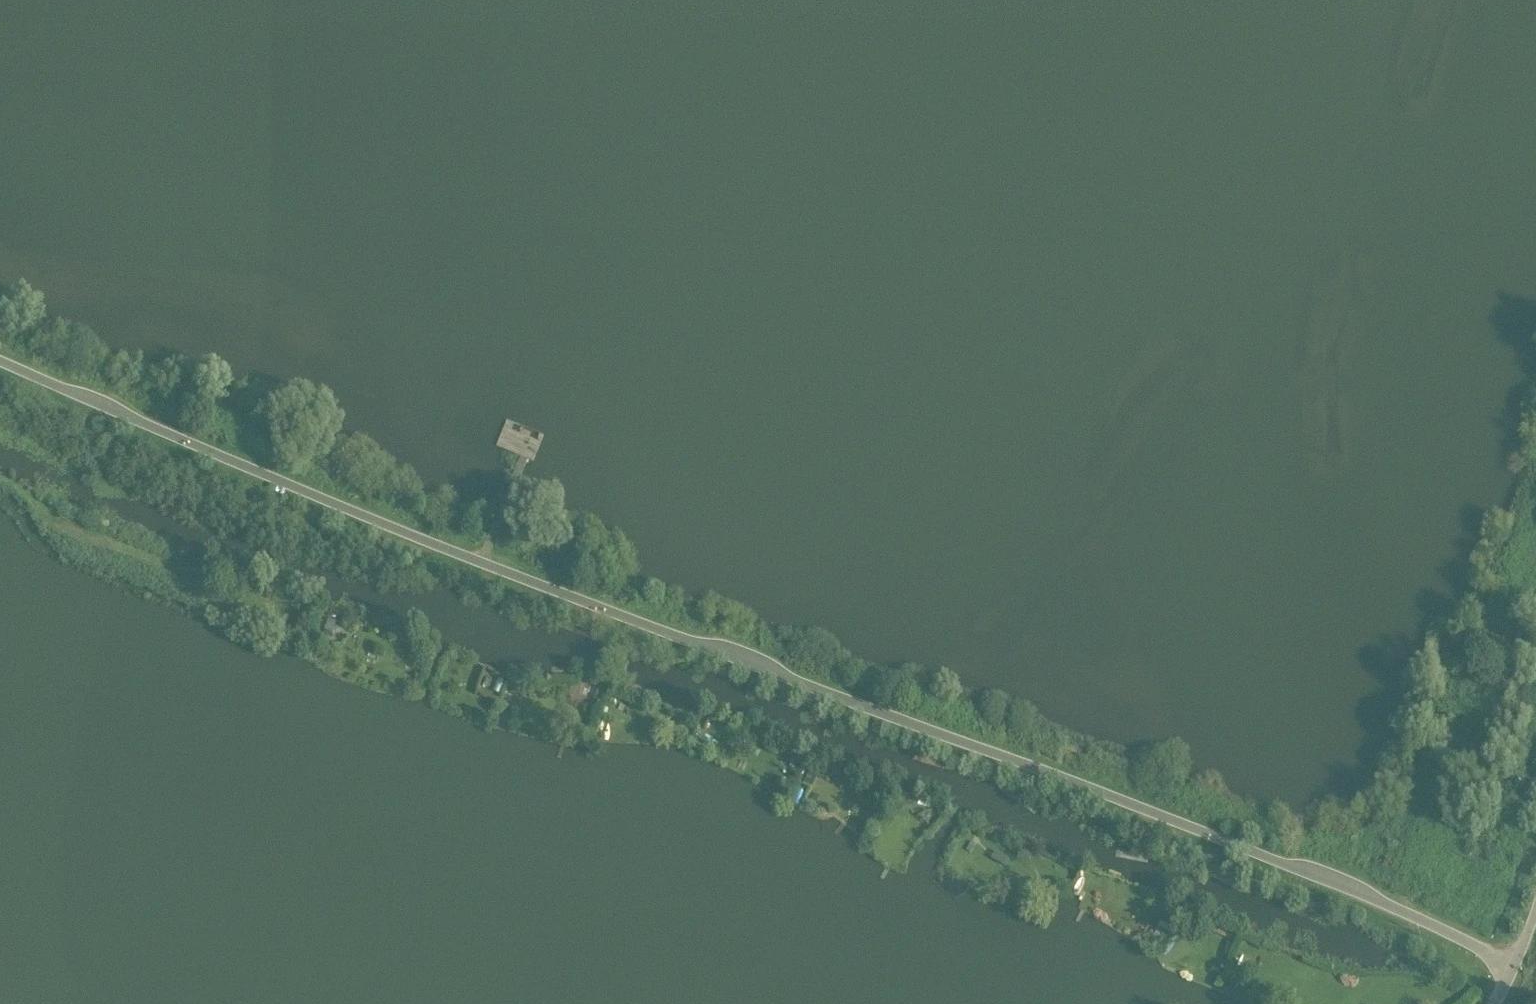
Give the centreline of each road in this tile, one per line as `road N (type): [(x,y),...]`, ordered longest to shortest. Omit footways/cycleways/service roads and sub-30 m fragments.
road 1 (unclassified): [(1514,968),(1389,906),(399,530),(0,361)]

